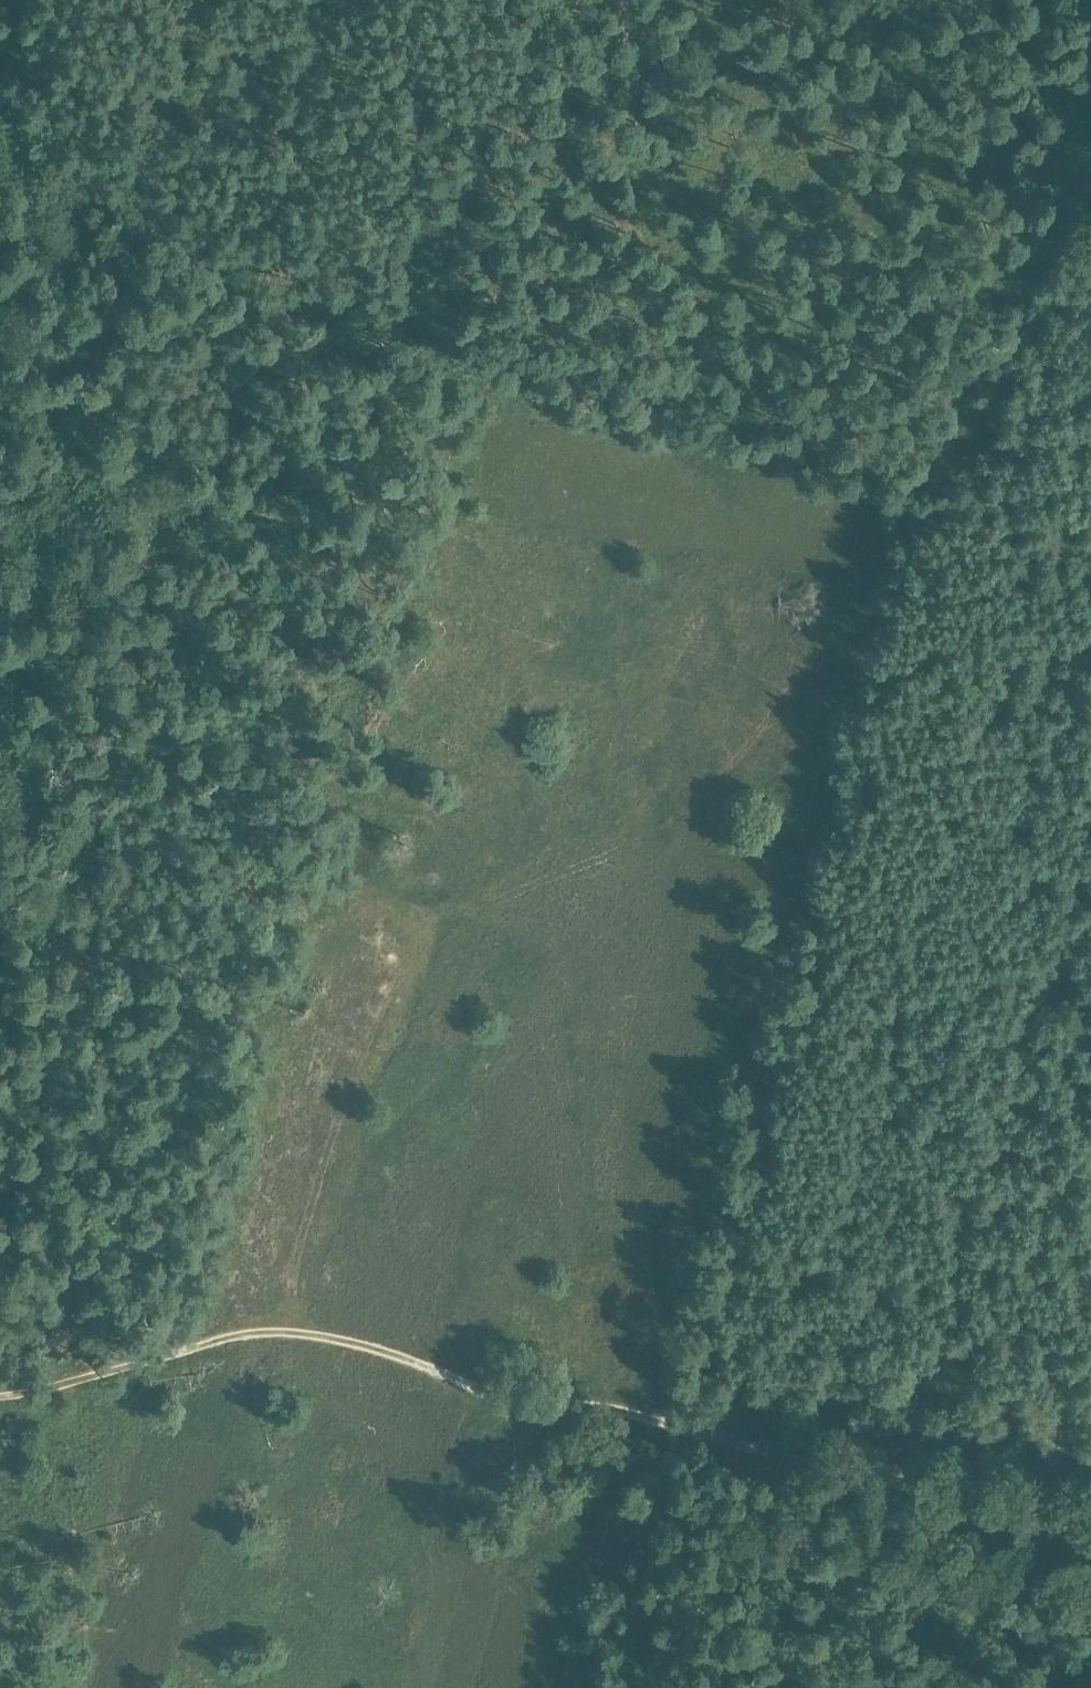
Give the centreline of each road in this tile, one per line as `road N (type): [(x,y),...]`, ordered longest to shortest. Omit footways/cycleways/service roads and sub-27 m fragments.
road 1 (track): [(1090,1522),(259,1334),(113,1360),(0,1369)]

